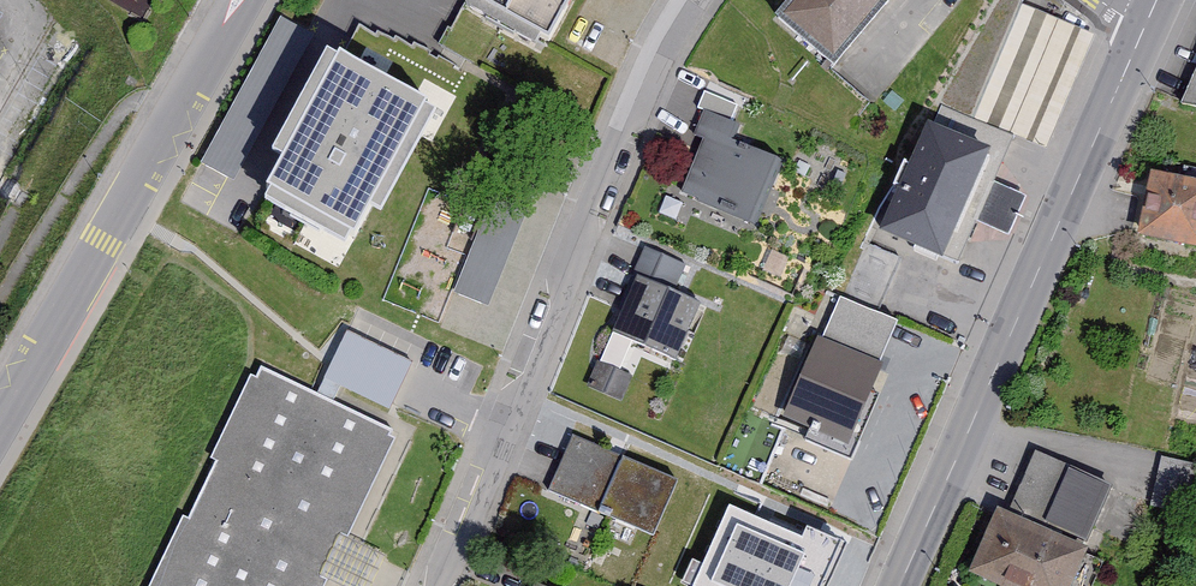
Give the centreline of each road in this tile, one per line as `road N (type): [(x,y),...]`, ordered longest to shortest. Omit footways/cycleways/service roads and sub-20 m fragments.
road 1 (residential): [(436,585),(688,0)]
road 2 (residential): [(898,585),(1143,30)]
road 3 (residential): [(0,417),(244,0)]

